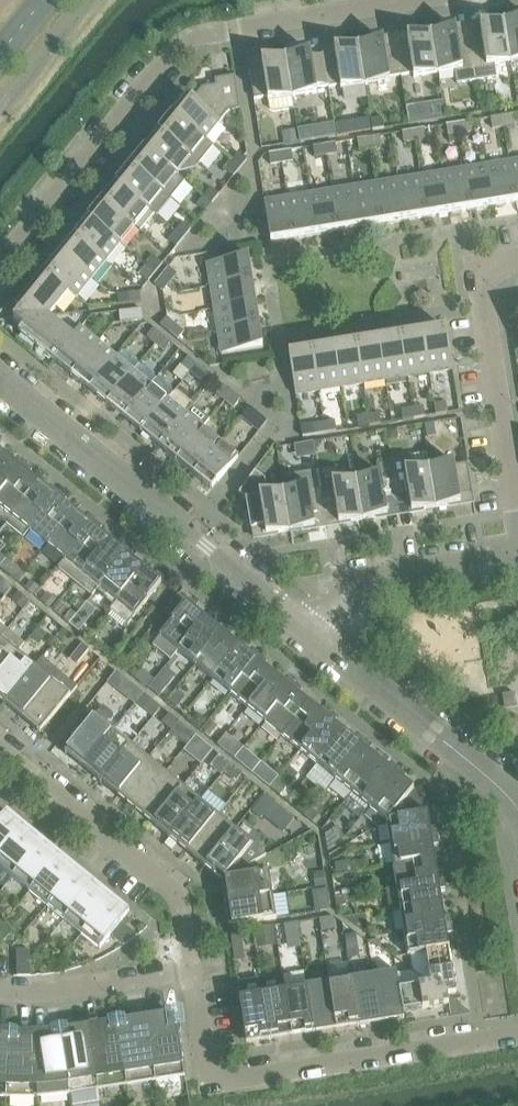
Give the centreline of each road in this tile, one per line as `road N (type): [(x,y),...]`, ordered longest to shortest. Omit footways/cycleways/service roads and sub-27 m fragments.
road 1 (residential): [(0,263),(188,41),(413,0)]
road 2 (residential): [(517,1037),(207,1082),(189,961)]
road 3 (residential): [(305,634),(0,385)]
road 4 (residential): [(189,961),(180,898),(0,748)]
road 5 (residential): [(517,262),(480,268),(517,521)]
road 6 (residential): [(517,808),(305,634)]
road 7 (residential): [(305,634),(355,574),(517,547)]
road 8 (residential): [(189,961),(75,987),(0,993)]

